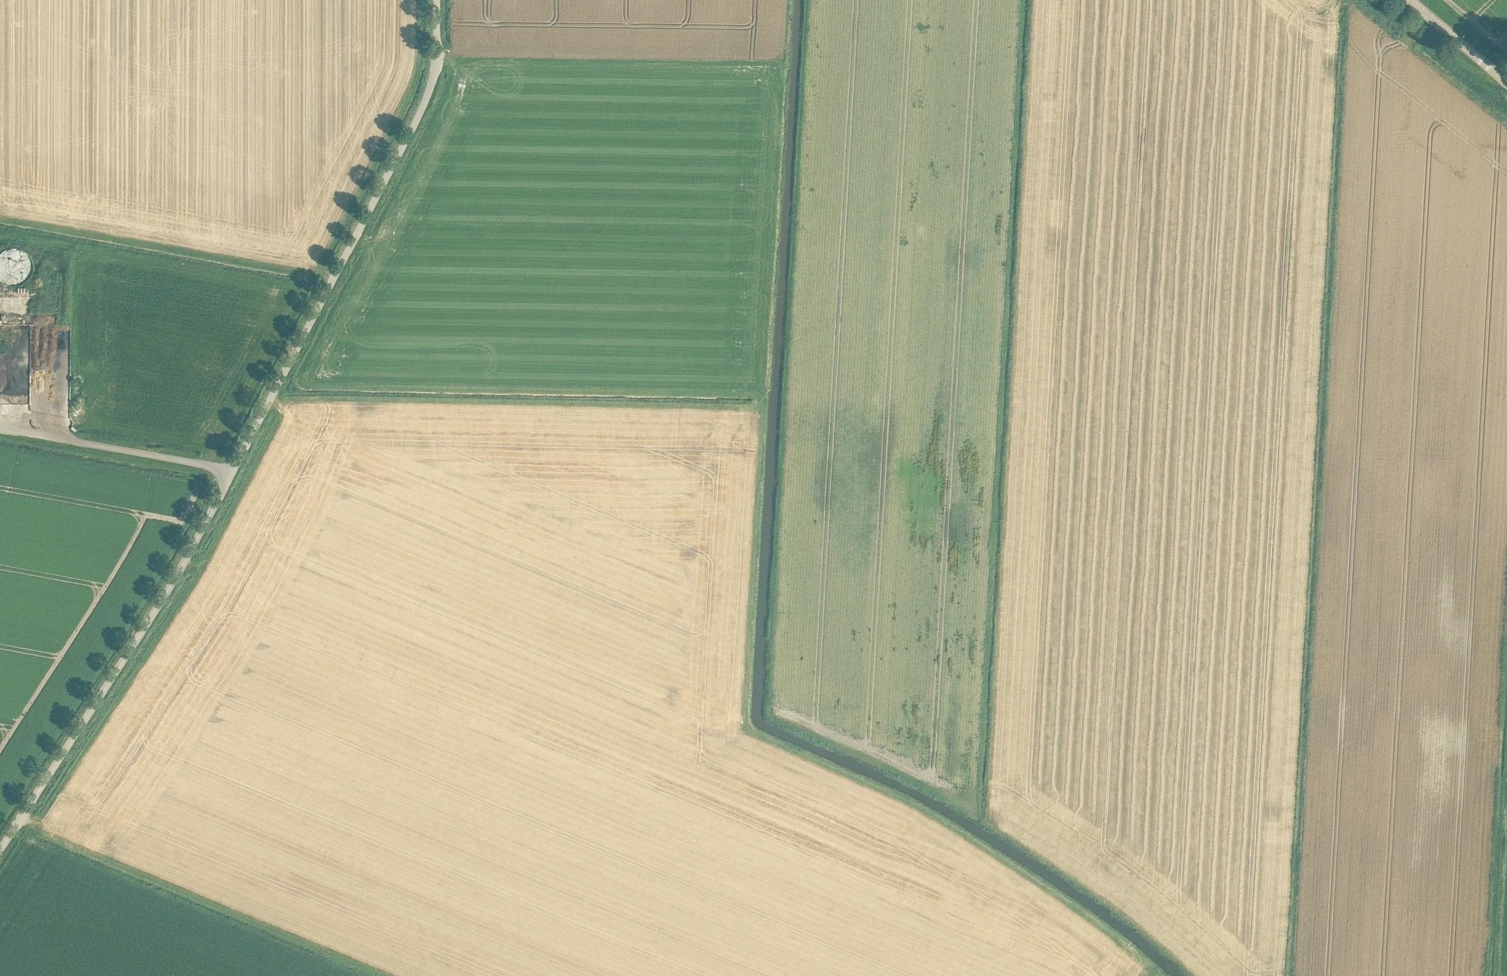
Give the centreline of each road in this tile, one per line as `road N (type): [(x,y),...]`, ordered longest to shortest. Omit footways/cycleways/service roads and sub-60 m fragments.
road 1 (tertiary): [(0,851),(202,530),(418,117),(436,61),(437,0)]
road 2 (tertiary): [(1506,82),(1410,0)]

